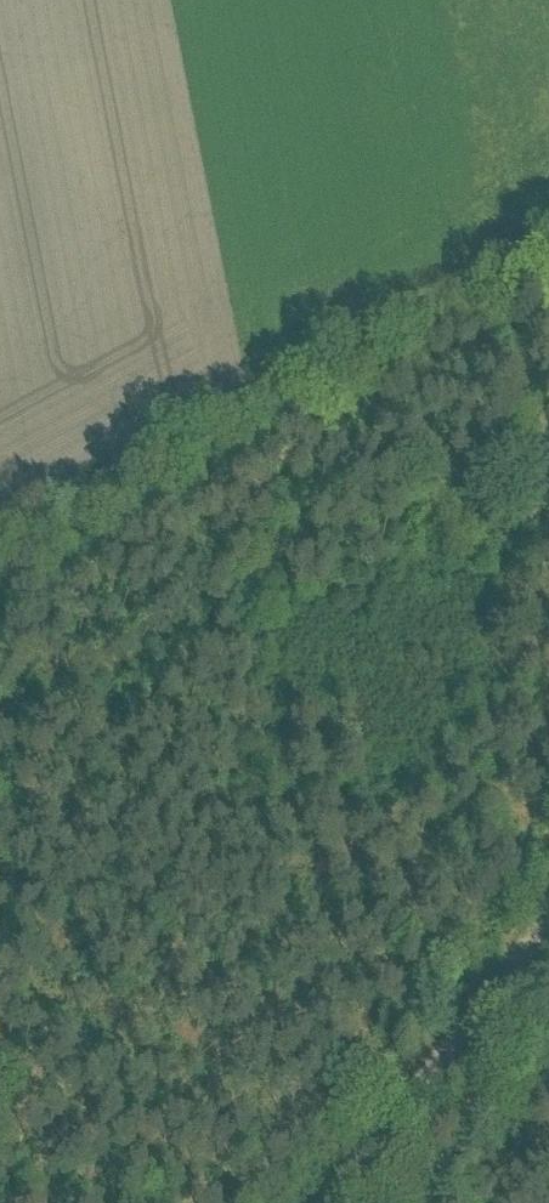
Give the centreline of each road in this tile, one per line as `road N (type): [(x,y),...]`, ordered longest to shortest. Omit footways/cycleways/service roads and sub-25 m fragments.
road 1 (track): [(0,524),(548,232)]
road 2 (track): [(330,1202),(548,923)]

